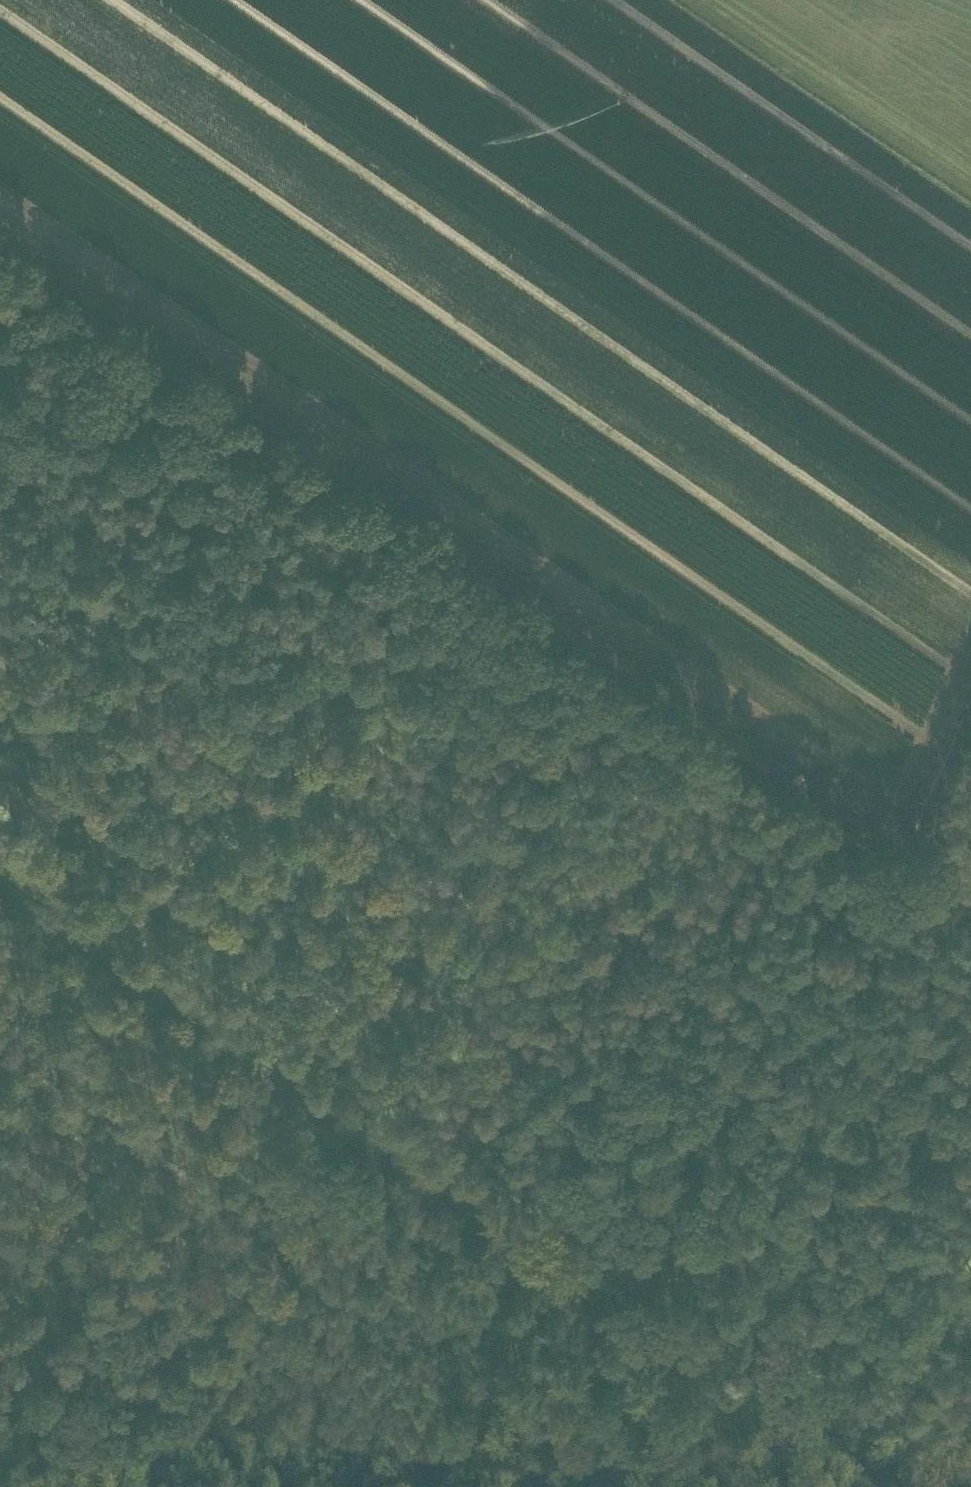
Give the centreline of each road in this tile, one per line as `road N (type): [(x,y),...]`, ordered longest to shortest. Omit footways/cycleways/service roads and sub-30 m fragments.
road 1 (track): [(970,740),(920,850)]

